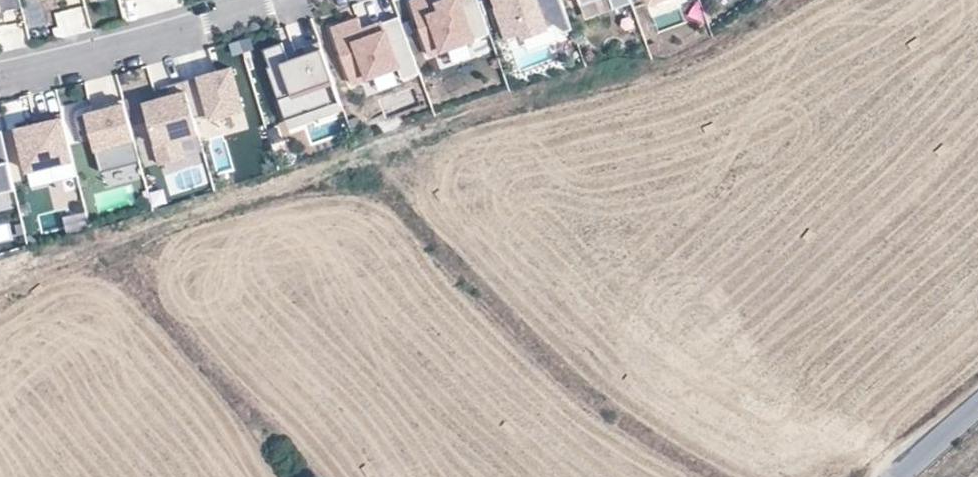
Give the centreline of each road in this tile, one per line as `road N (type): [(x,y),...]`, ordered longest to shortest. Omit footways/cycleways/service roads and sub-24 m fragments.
road 1 (residential): [(0,78),(293,0)]

